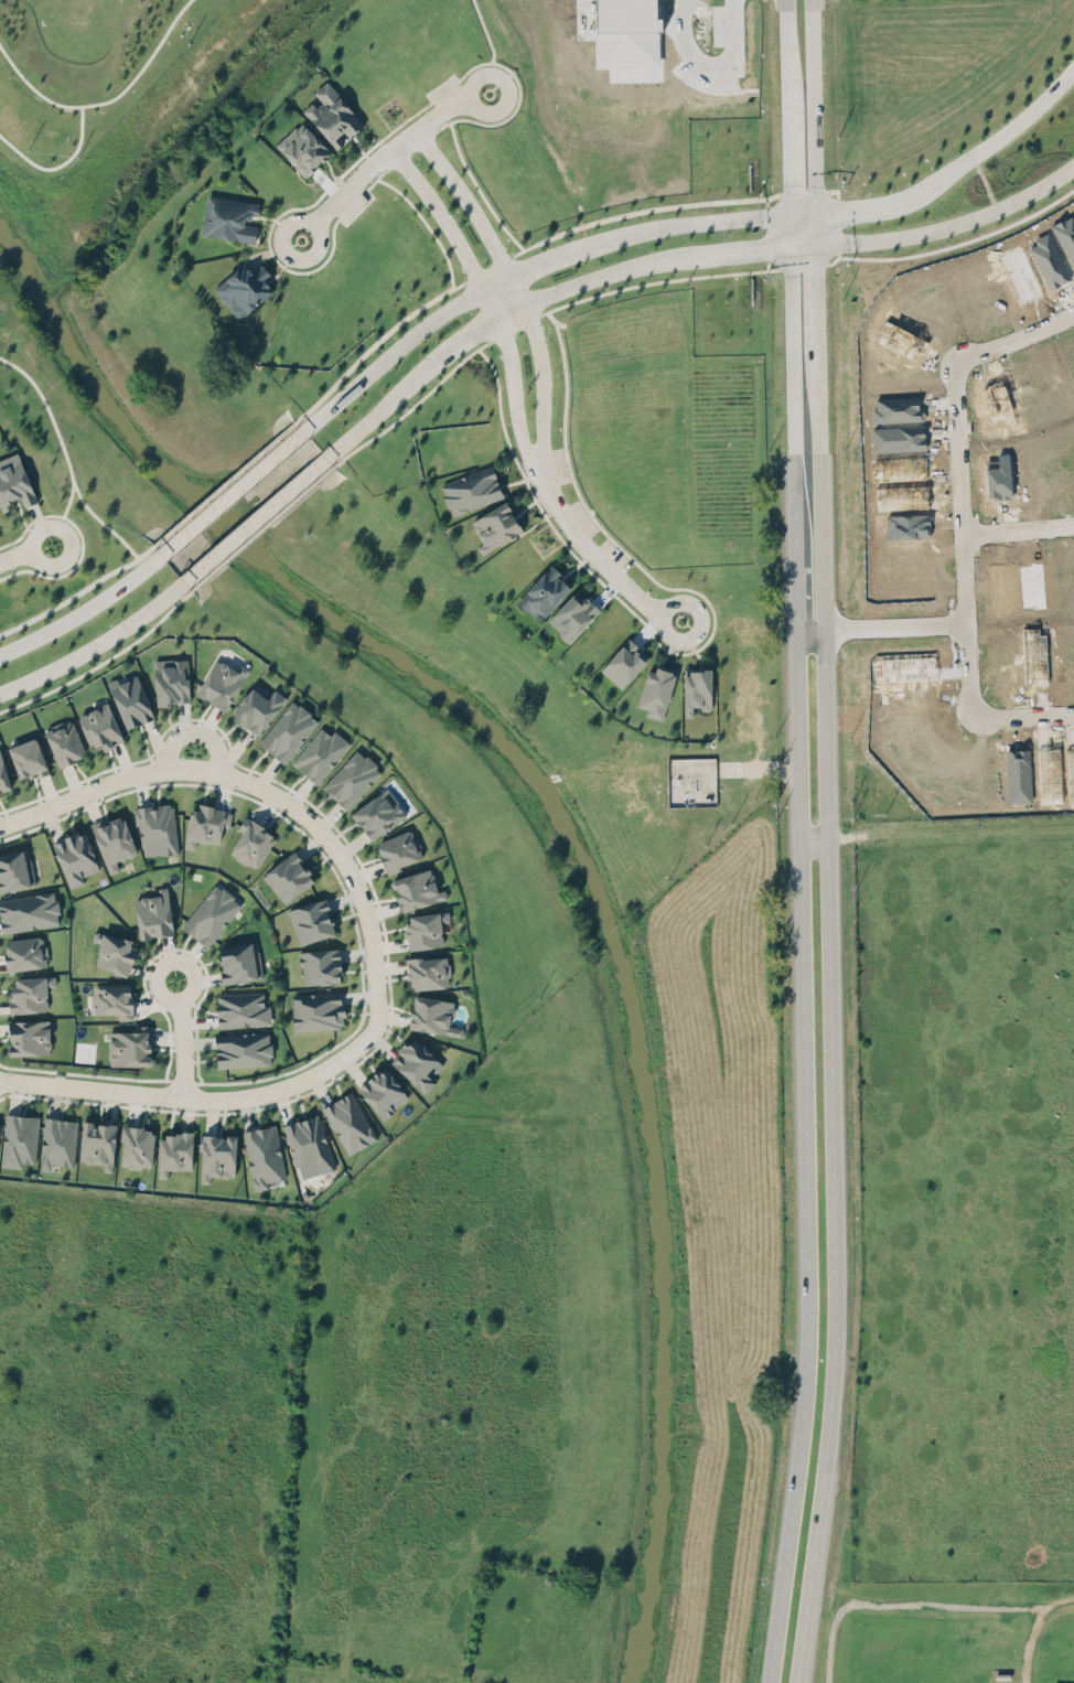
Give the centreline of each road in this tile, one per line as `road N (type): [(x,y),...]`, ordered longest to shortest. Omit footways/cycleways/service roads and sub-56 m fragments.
road 1 (secondary): [(793,247),(814,1269),(812,1371),(769,1682)]
road 2 (secondary): [(797,1682),(835,1376),(837,1276),(820,366)]
road 3 (residential): [(0,826),(162,770),(223,775),(283,801),(334,848),(362,899),(376,1025)]
road 4 (residential): [(376,1025),(314,1075),(240,1098),(0,1080)]
road 5 (residential): [(1073,312),(957,360),(962,622)]
road 6 (residential): [(536,460),(543,378),(531,323),(463,195),(415,130)]
road 7 (residential): [(391,149),(438,211),(505,333),(523,444),(536,460)]
road 8 (secondary): [(817,246),(953,226),(1073,166)]
road 9 (track): [(807,1602),(1073,1602)]
road 10 (residential): [(301,240),(415,130),(487,94)]
road 11 (tertiary): [(481,288),(420,329),(303,430)]
road 12 (residential): [(536,460),(584,547),(647,604),(680,621)]
road 13 (secondary): [(817,212),(813,0)]
road 14 (tertiary): [(0,693),(77,657),(178,589)]
road 15 (secondary): [(1073,66),(1014,126),(917,190)]
road 16 (tertiary): [(303,430),(153,561)]
road 17 (tertiary): [(178,589),(327,457)]
road 18 (residential): [(962,622),(969,714),(992,722),(1073,717)]
road 19 (tertiary): [(793,213),(608,237)]
road 20 (tertiary): [(153,561),(60,625),(0,654)]
road 21 (tertiary): [(524,305),(694,254)]
road 22 (residential): [(797,632),(962,622)]
road 23 (secondary): [(820,366),(817,212)]
road 24 (secondary): [(790,93),(793,247)]
road 25 (tertiary): [(608,237),(481,288)]
road 26 (residential): [(56,561),(45,568),(26,562),(20,551),(26,533),(53,530),(62,548),(56,561)]
road 27 (tertiary): [(420,376),(524,305)]
road 28 (tertiary): [(327,457),(420,376)]
road 29 (tertiary): [(694,254),(817,246)]

